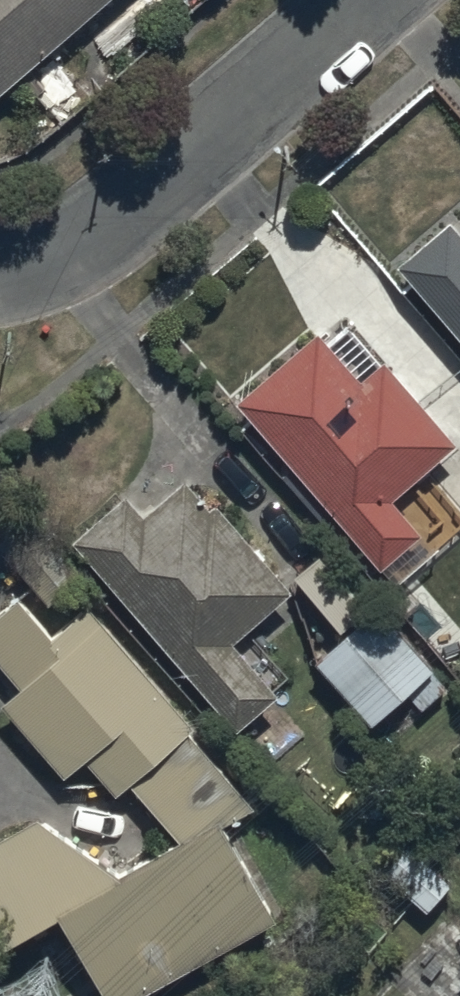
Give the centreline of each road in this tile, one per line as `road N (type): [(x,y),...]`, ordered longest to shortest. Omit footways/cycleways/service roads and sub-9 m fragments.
road 1 (residential): [(0,271),(127,222),(378,0)]

